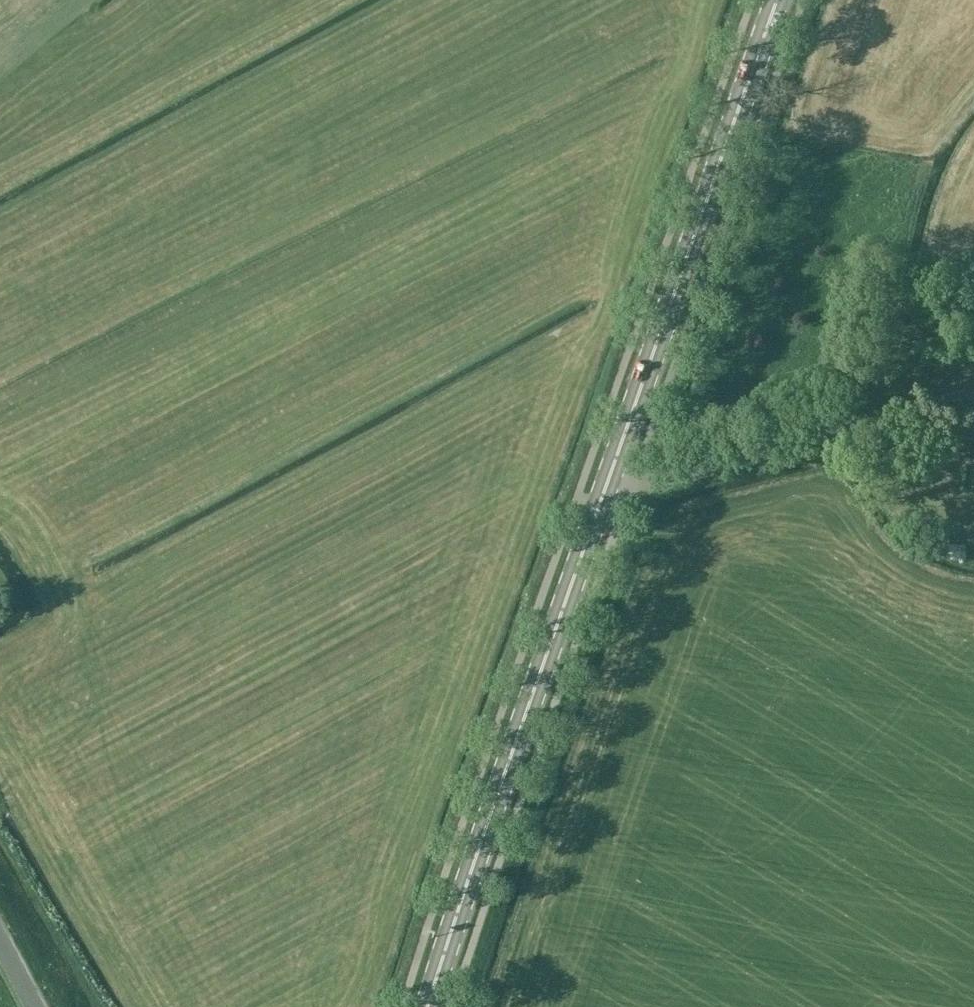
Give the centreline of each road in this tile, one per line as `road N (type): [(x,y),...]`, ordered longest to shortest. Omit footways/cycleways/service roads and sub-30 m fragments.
road 1 (primary): [(428,1006),(778,0)]

